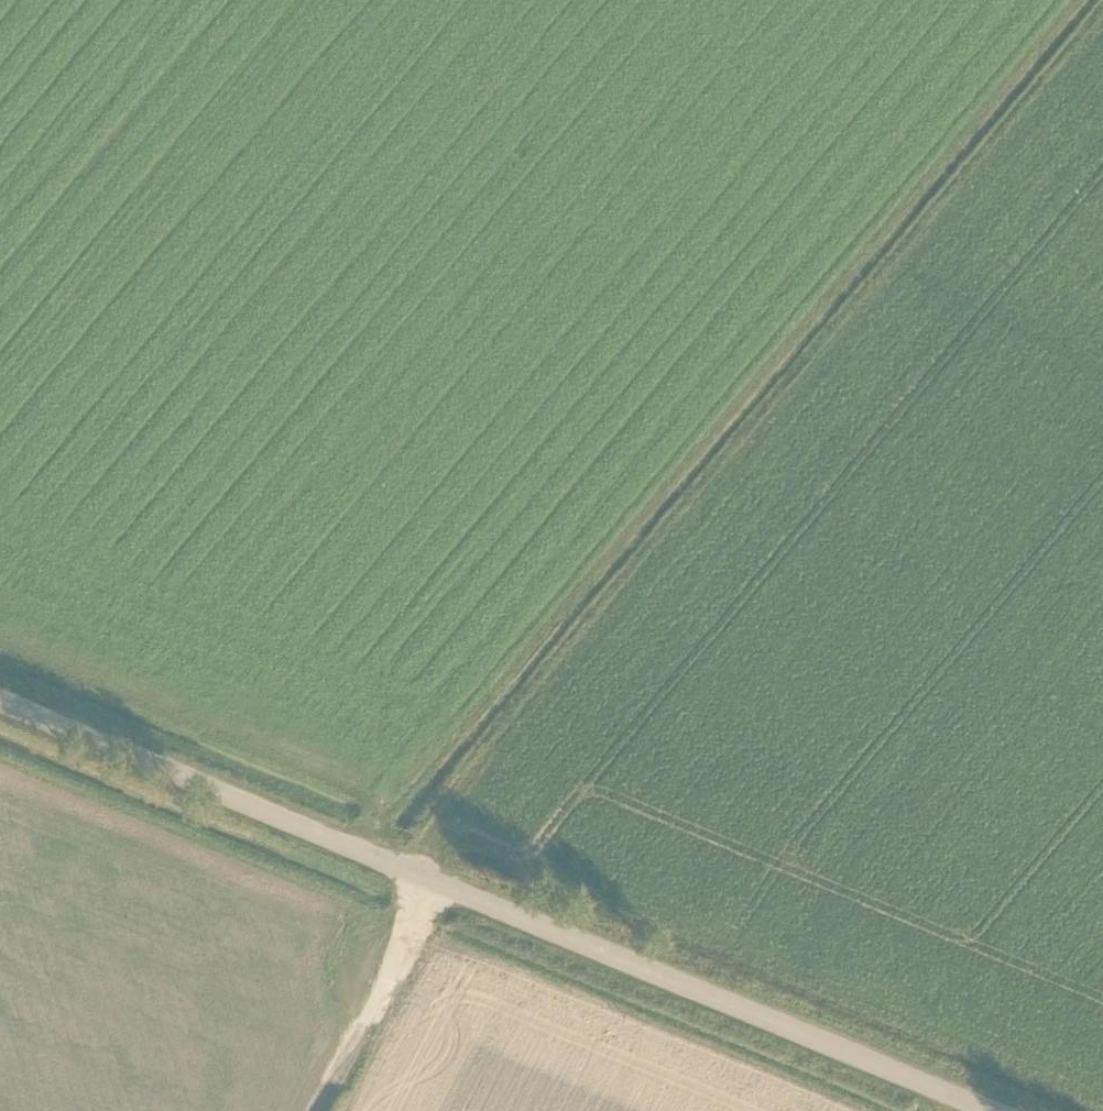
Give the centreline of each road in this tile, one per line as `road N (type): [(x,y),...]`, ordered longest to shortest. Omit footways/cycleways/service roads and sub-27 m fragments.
road 1 (tertiary): [(989,1110),(0,700)]
road 2 (track): [(438,883),(322,1110)]

